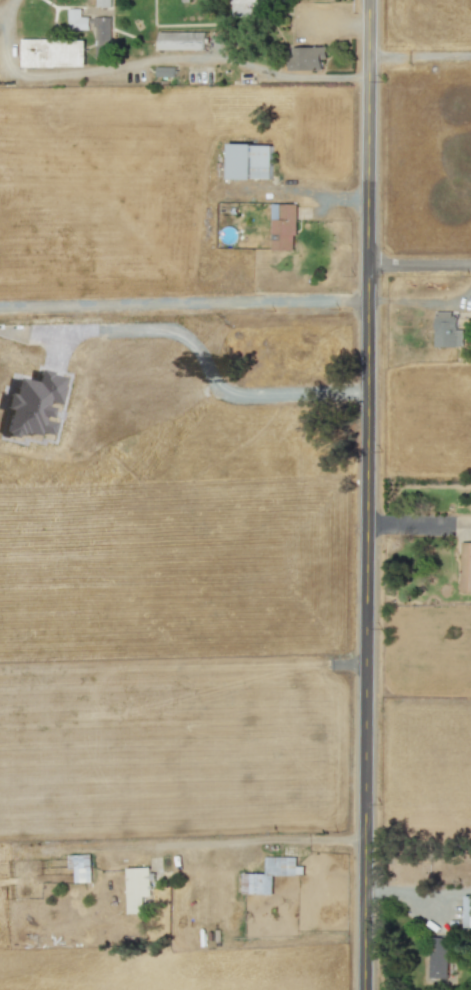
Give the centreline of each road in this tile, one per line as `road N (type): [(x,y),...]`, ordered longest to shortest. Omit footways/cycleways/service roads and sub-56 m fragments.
road 1 (tertiary): [(365,989),(372,0)]
road 2 (residential): [(364,838),(123,850)]

